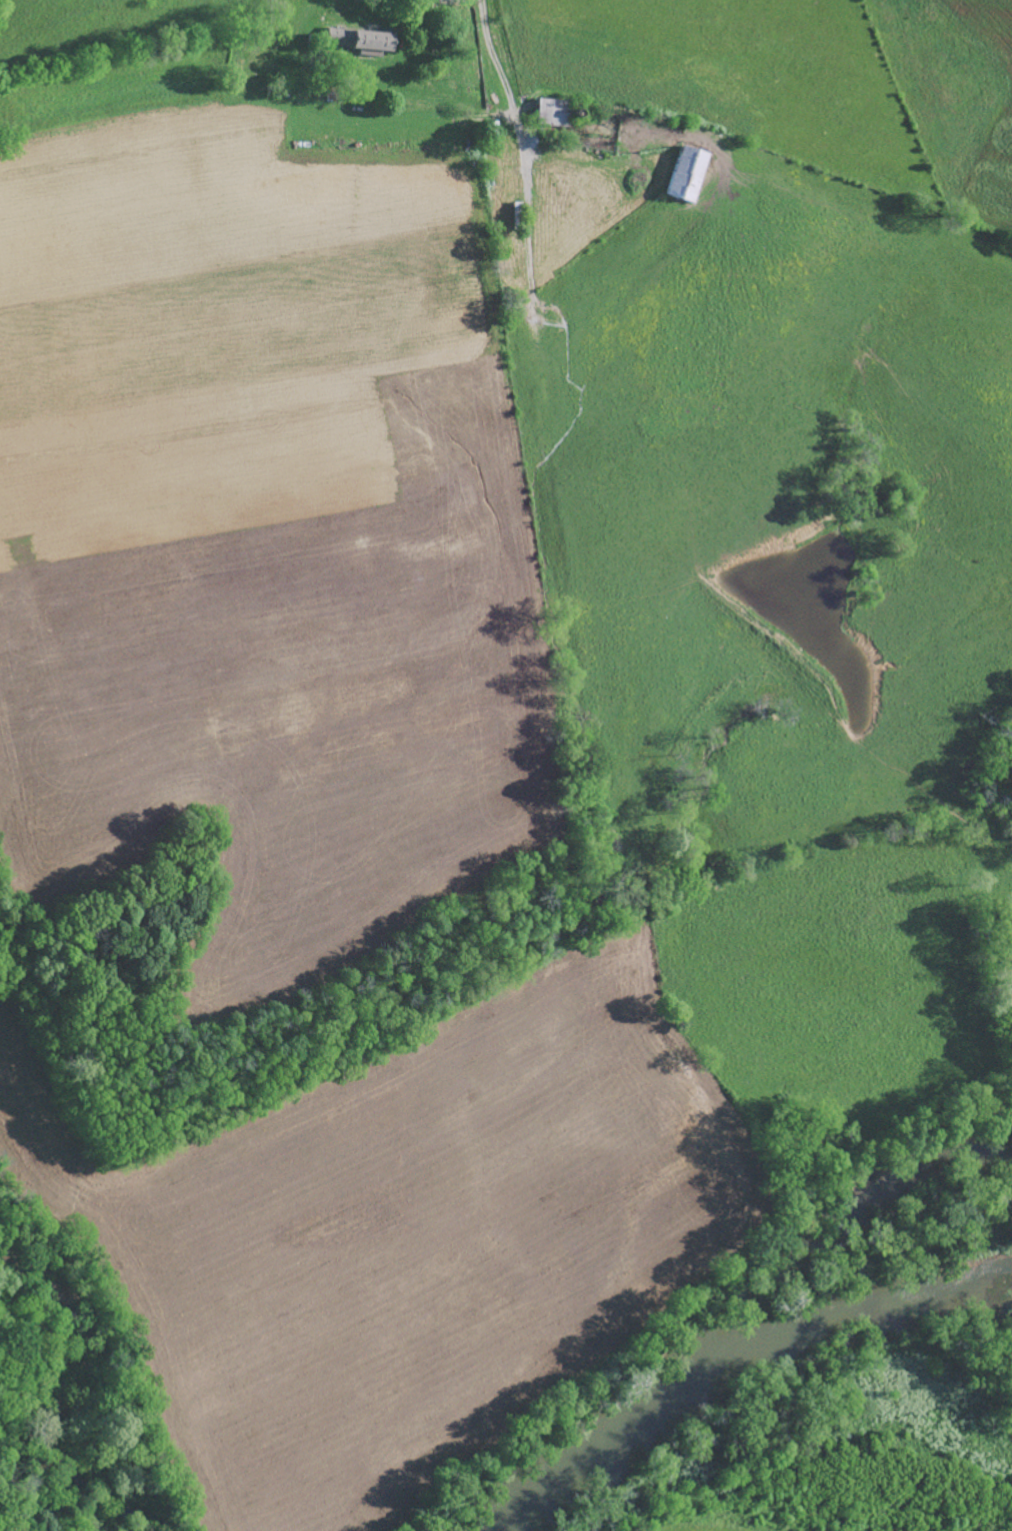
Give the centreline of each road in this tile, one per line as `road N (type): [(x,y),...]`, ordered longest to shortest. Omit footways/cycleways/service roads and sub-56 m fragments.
road 1 (residential): [(490,0),(517,162)]

